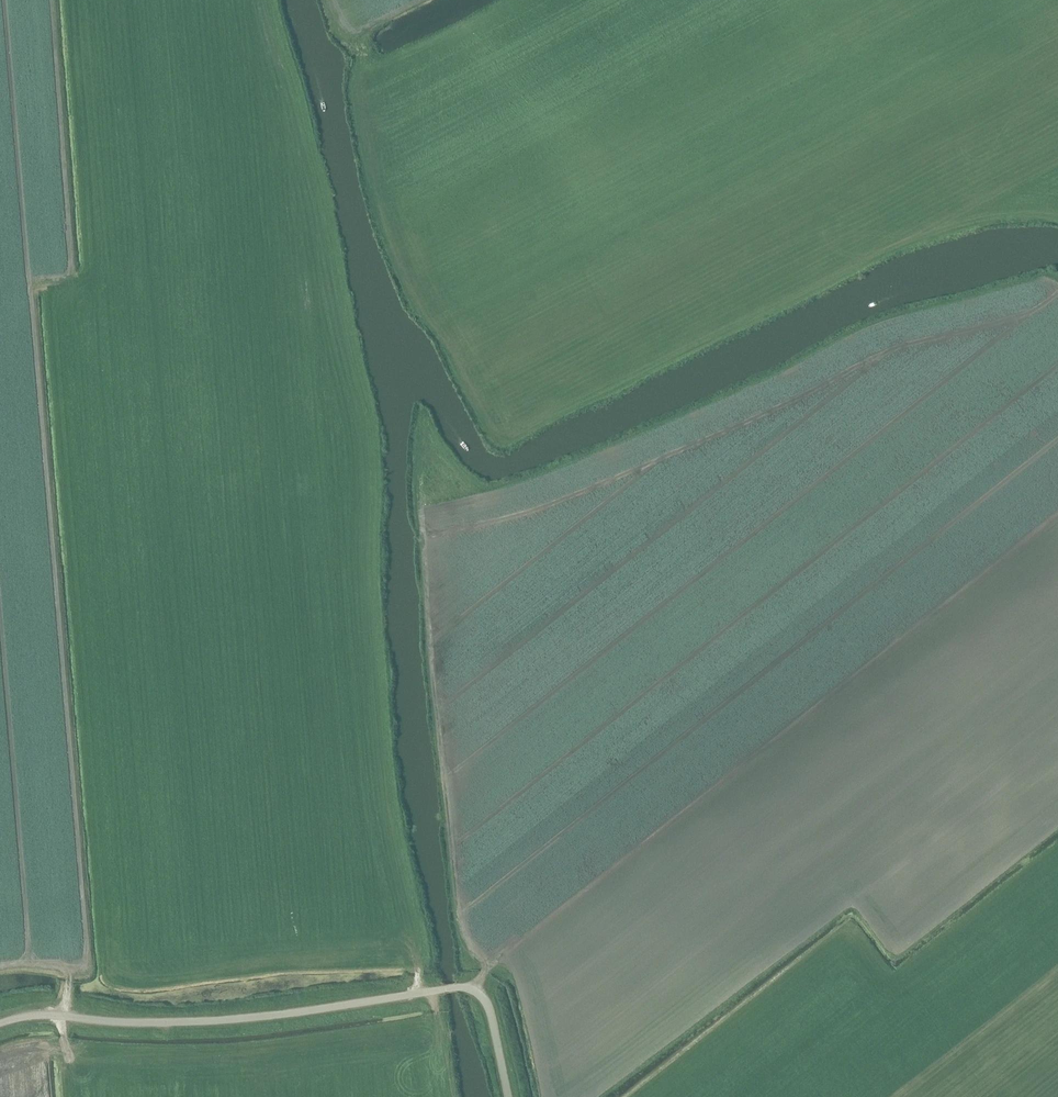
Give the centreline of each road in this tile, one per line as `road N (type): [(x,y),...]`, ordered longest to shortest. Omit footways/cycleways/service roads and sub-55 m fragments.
road 1 (unclassified): [(0,1024),(45,1015),(232,1021),(468,988),(492,1013),(510,1096)]

